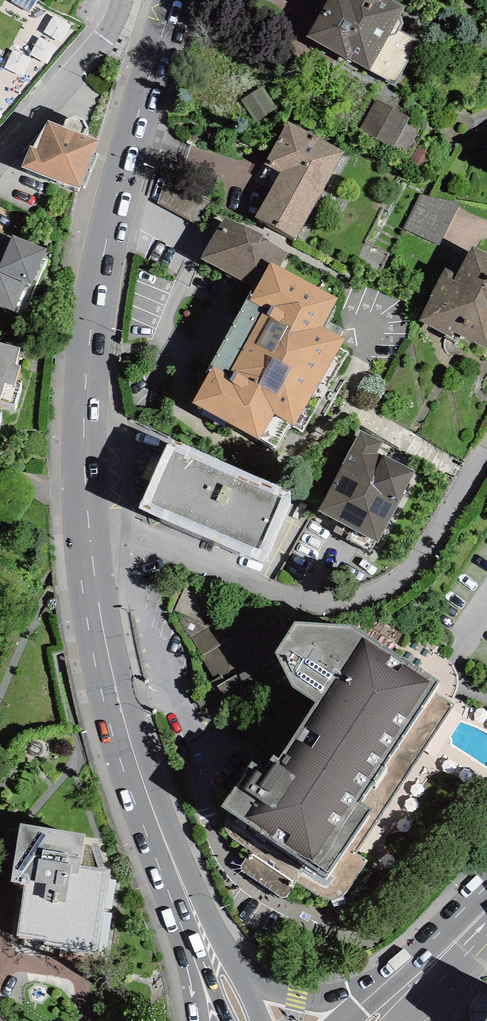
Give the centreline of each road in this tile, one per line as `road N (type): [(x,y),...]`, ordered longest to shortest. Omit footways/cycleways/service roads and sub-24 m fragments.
road 1 (primary): [(174,0),(111,216),(88,366),(88,514)]
road 2 (residential): [(486,460),(416,578),(372,603),(259,587),(88,514)]
road 3 (primary): [(88,514),(117,699),(172,863)]
road 4 (residential): [(0,163),(117,33),(124,0)]
road 5 (primary): [(486,884),(357,1012)]
road 6 (primary): [(172,863),(197,1020)]
road 7 (primary): [(357,1012),(262,989),(216,966)]
road 8 (residential): [(85,1020),(81,971),(3,960)]
road 9 (primary): [(402,1020),(486,933)]

